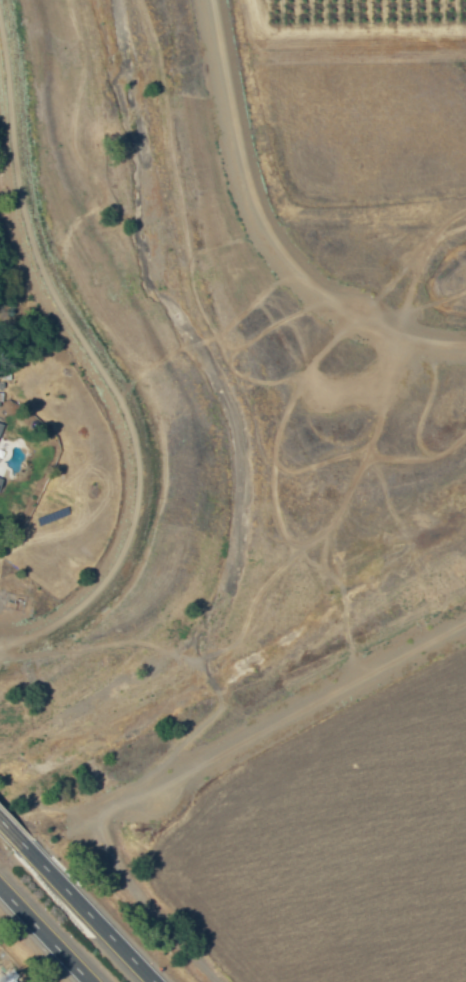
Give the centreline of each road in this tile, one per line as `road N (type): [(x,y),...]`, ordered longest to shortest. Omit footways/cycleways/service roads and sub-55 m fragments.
road 1 (motorway): [(152,981),(25,847)]
road 2 (motorway): [(0,889),(88,981)]

